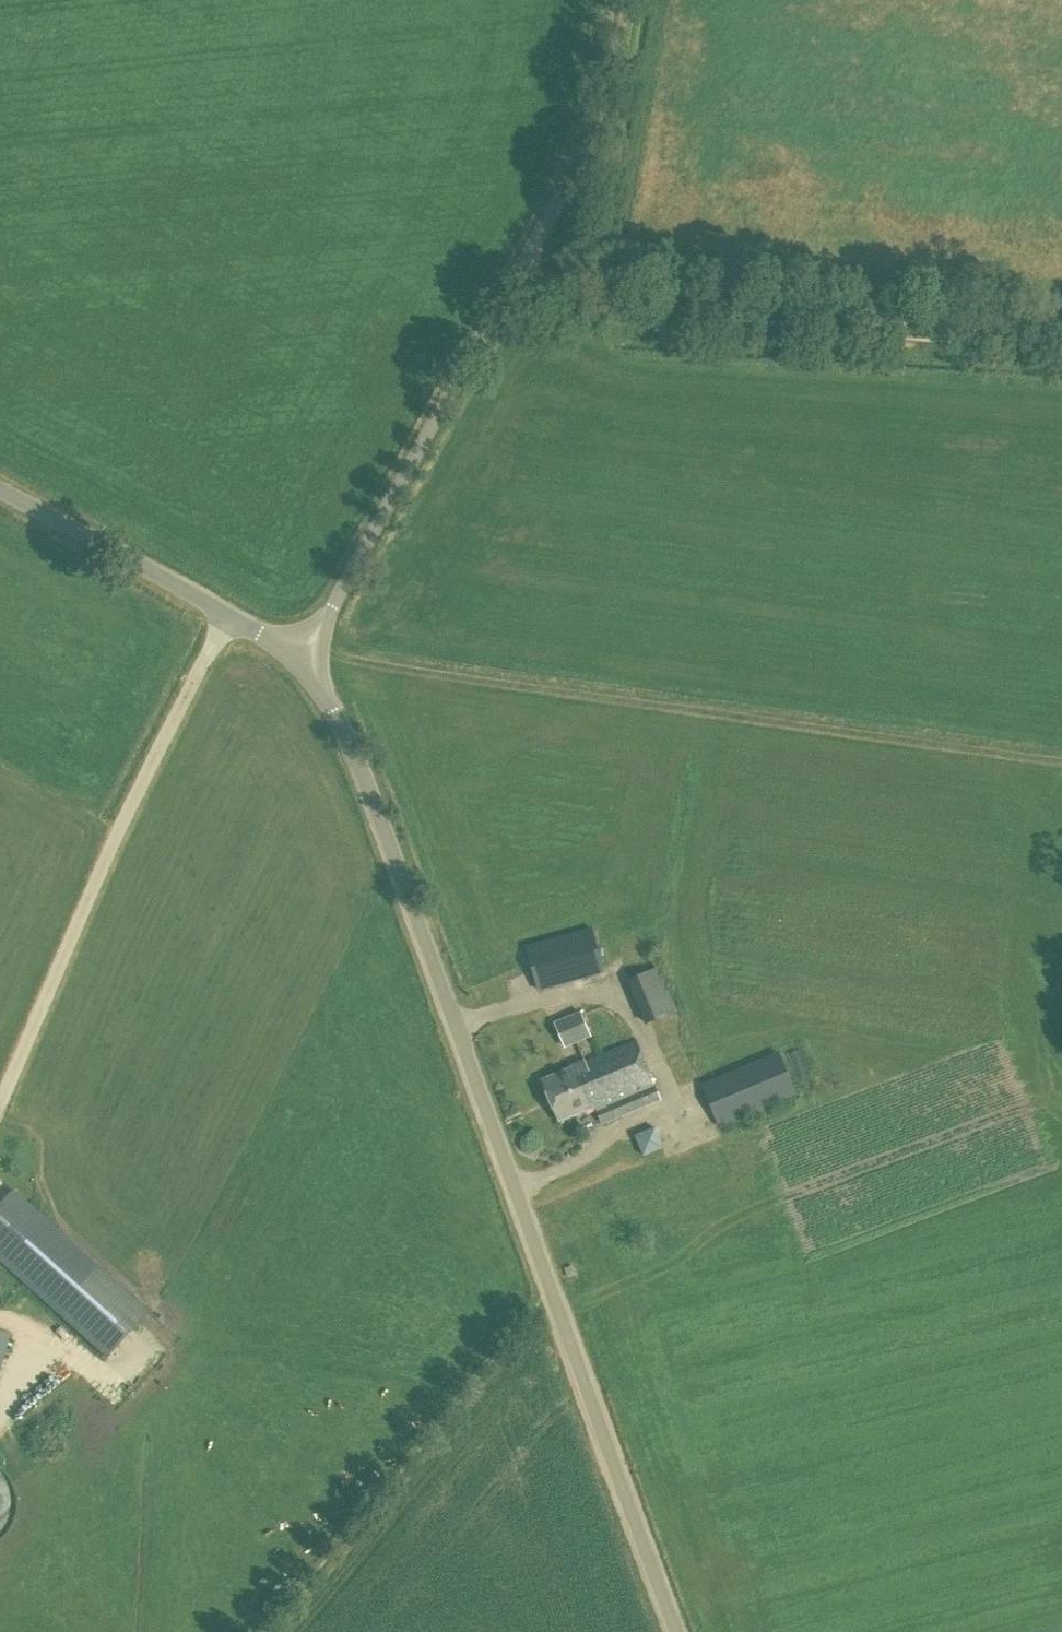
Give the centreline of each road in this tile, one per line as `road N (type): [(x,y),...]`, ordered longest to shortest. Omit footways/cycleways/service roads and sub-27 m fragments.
road 1 (unclassified): [(672,1631),(343,719),(303,656)]
road 2 (unclassified): [(303,656),(507,304),(599,77),(607,0)]
road 3 (track): [(507,304),(1061,334)]
road 4 (unclassified): [(303,656),(0,498)]

